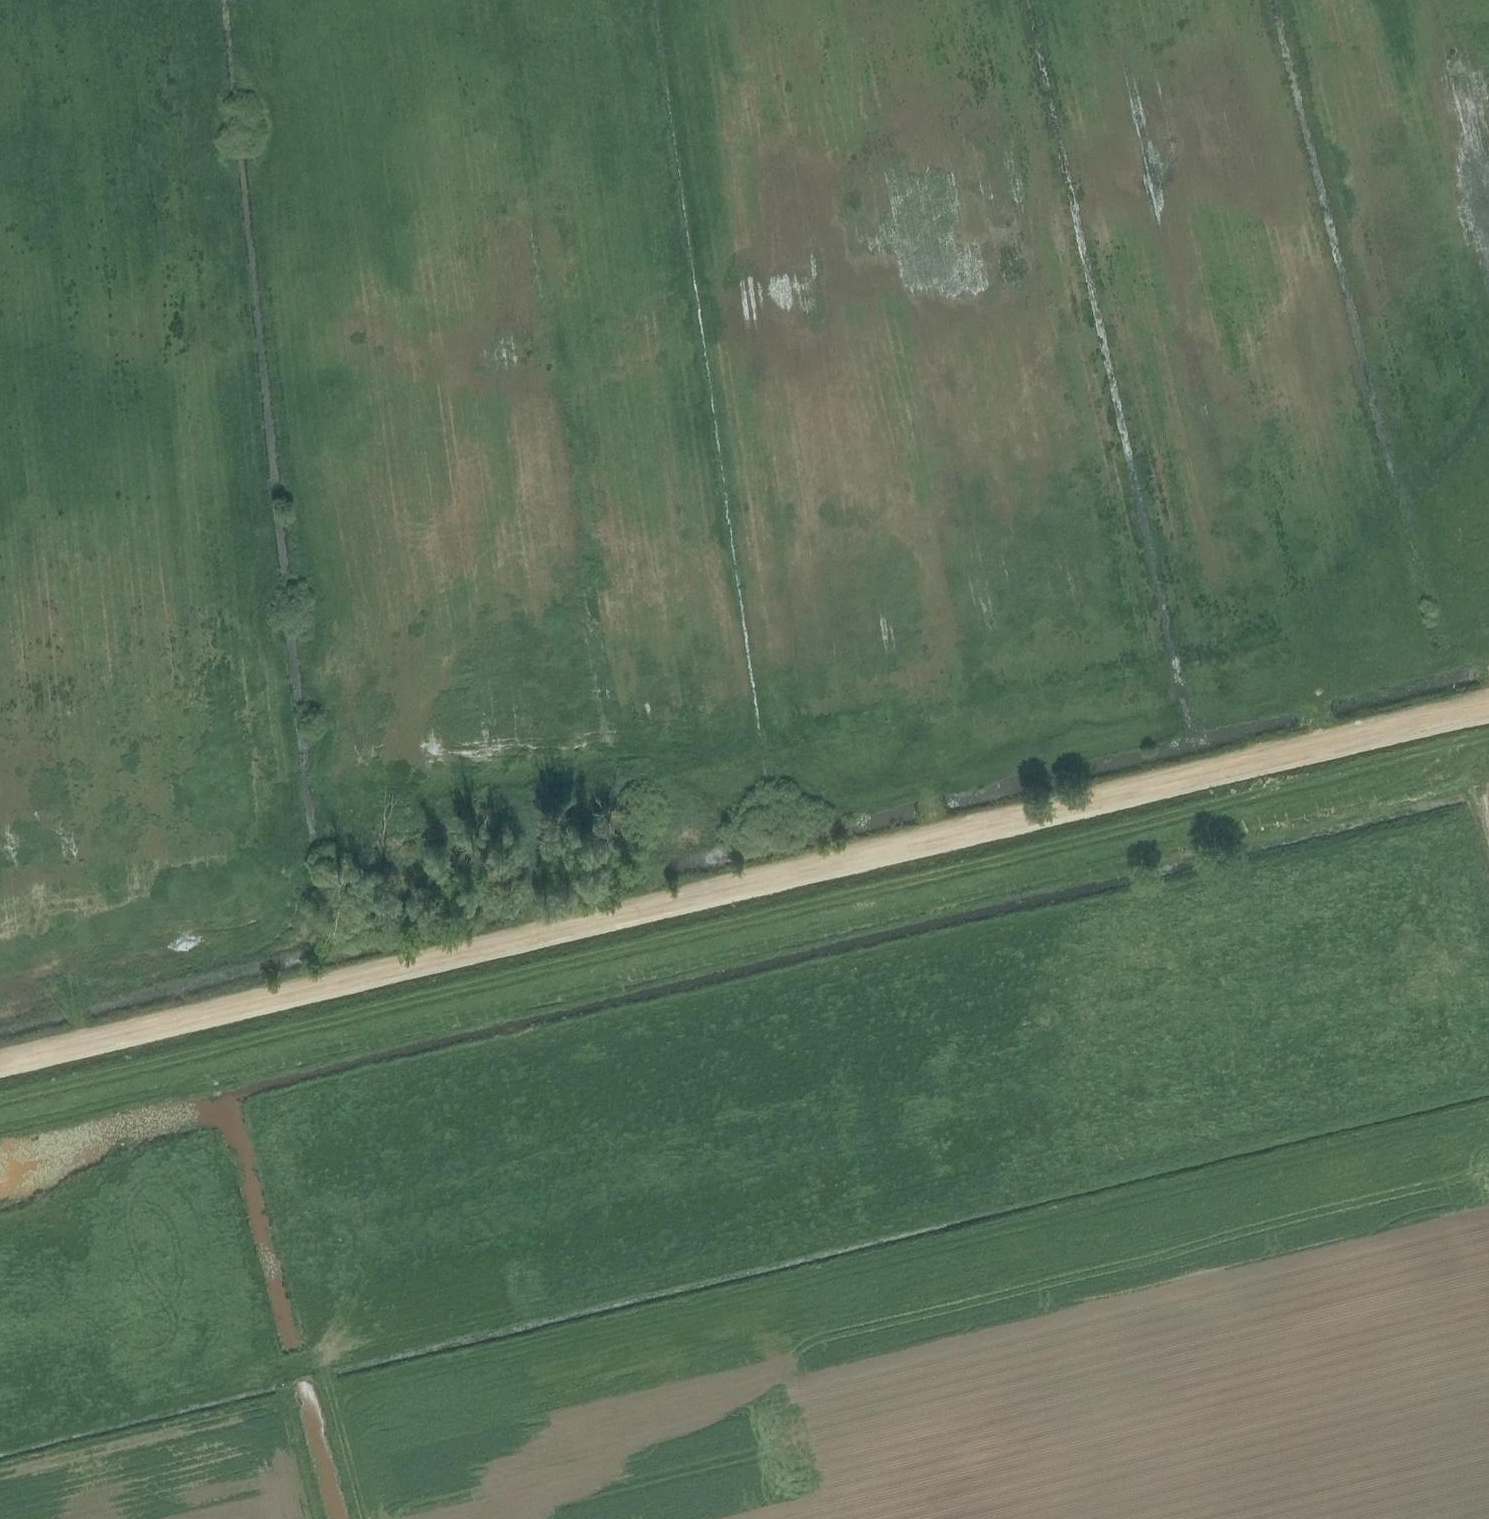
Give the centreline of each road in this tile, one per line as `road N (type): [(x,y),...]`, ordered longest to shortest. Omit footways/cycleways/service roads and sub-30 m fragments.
road 1 (track): [(1488,711),(0,1062)]

